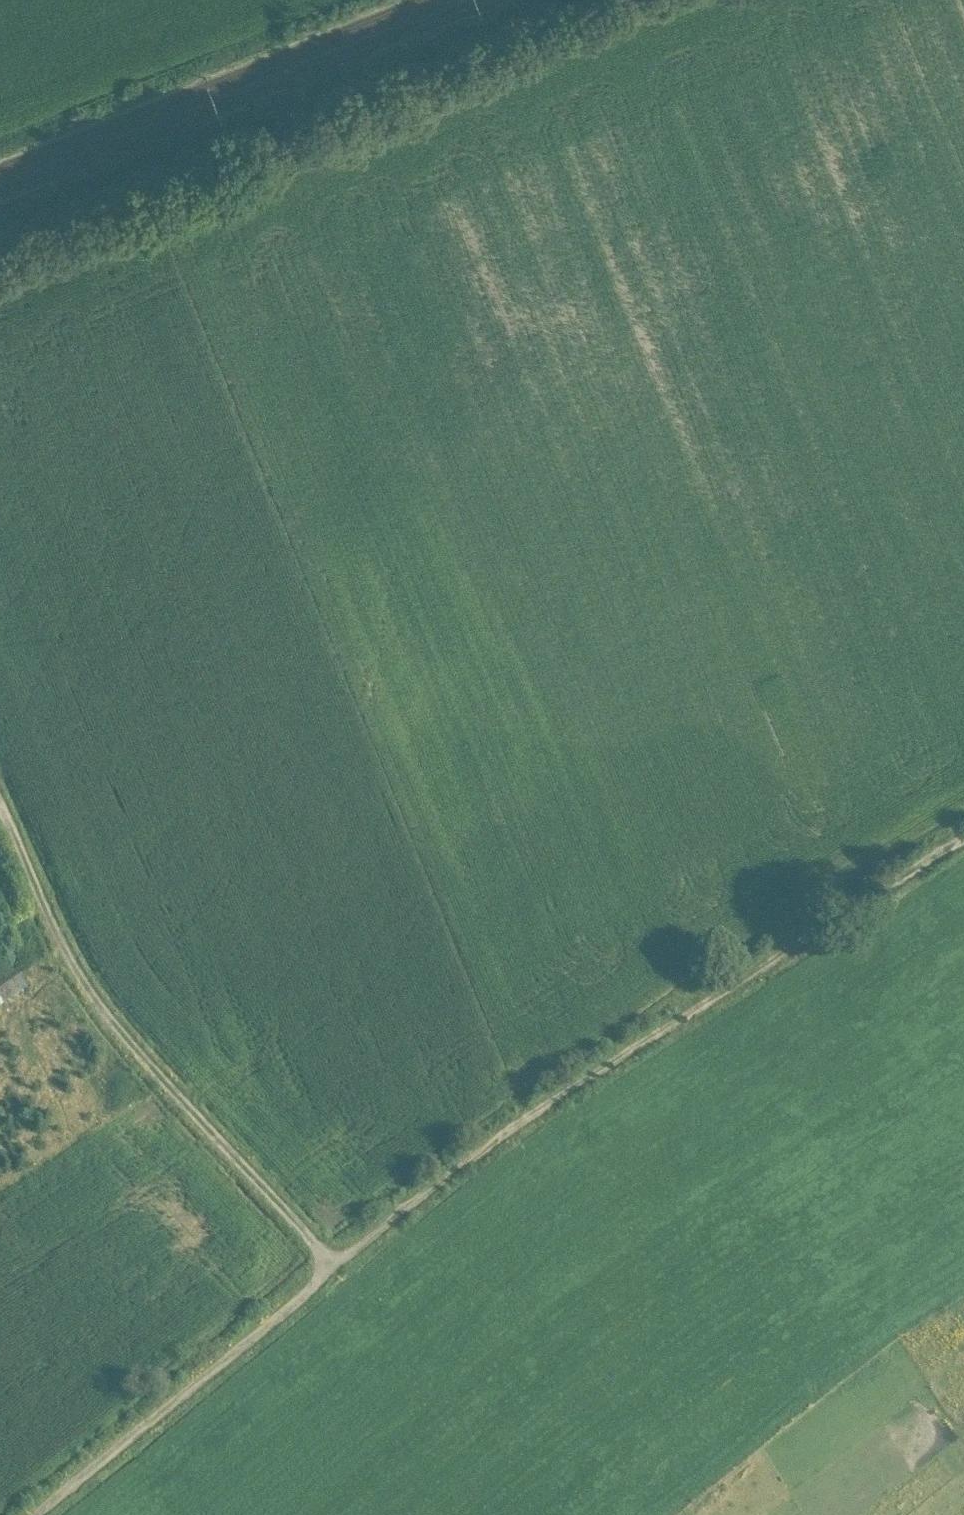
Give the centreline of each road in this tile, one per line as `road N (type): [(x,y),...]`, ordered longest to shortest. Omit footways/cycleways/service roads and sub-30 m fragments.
road 1 (track): [(332,1268),(527,1117),(963,840)]
road 2 (track): [(0,804),(94,997),(332,1268)]
road 3 (track): [(332,1268),(42,1514)]

